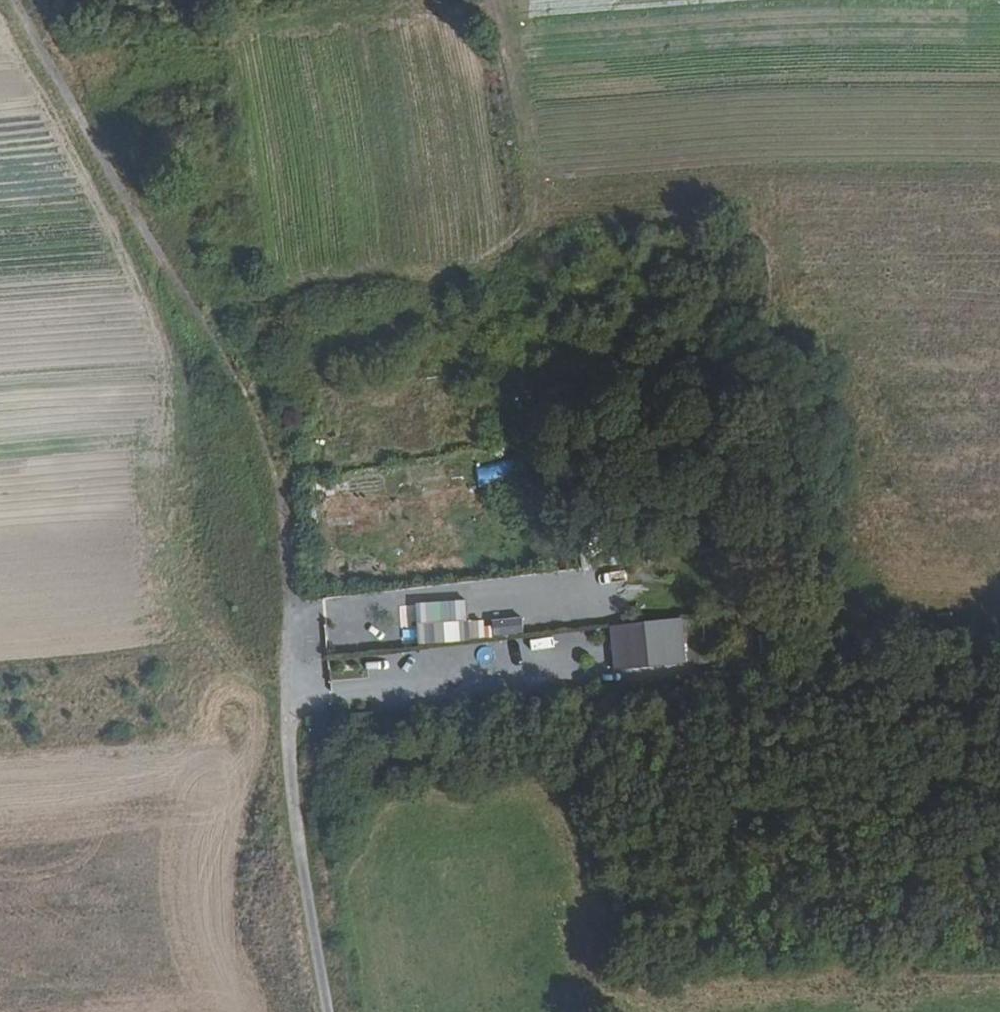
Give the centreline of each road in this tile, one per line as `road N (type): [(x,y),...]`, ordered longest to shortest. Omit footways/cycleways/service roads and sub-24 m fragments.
road 1 (unclassified): [(327,1011),(296,804),(284,540),(271,466),(225,360),(19,0)]

